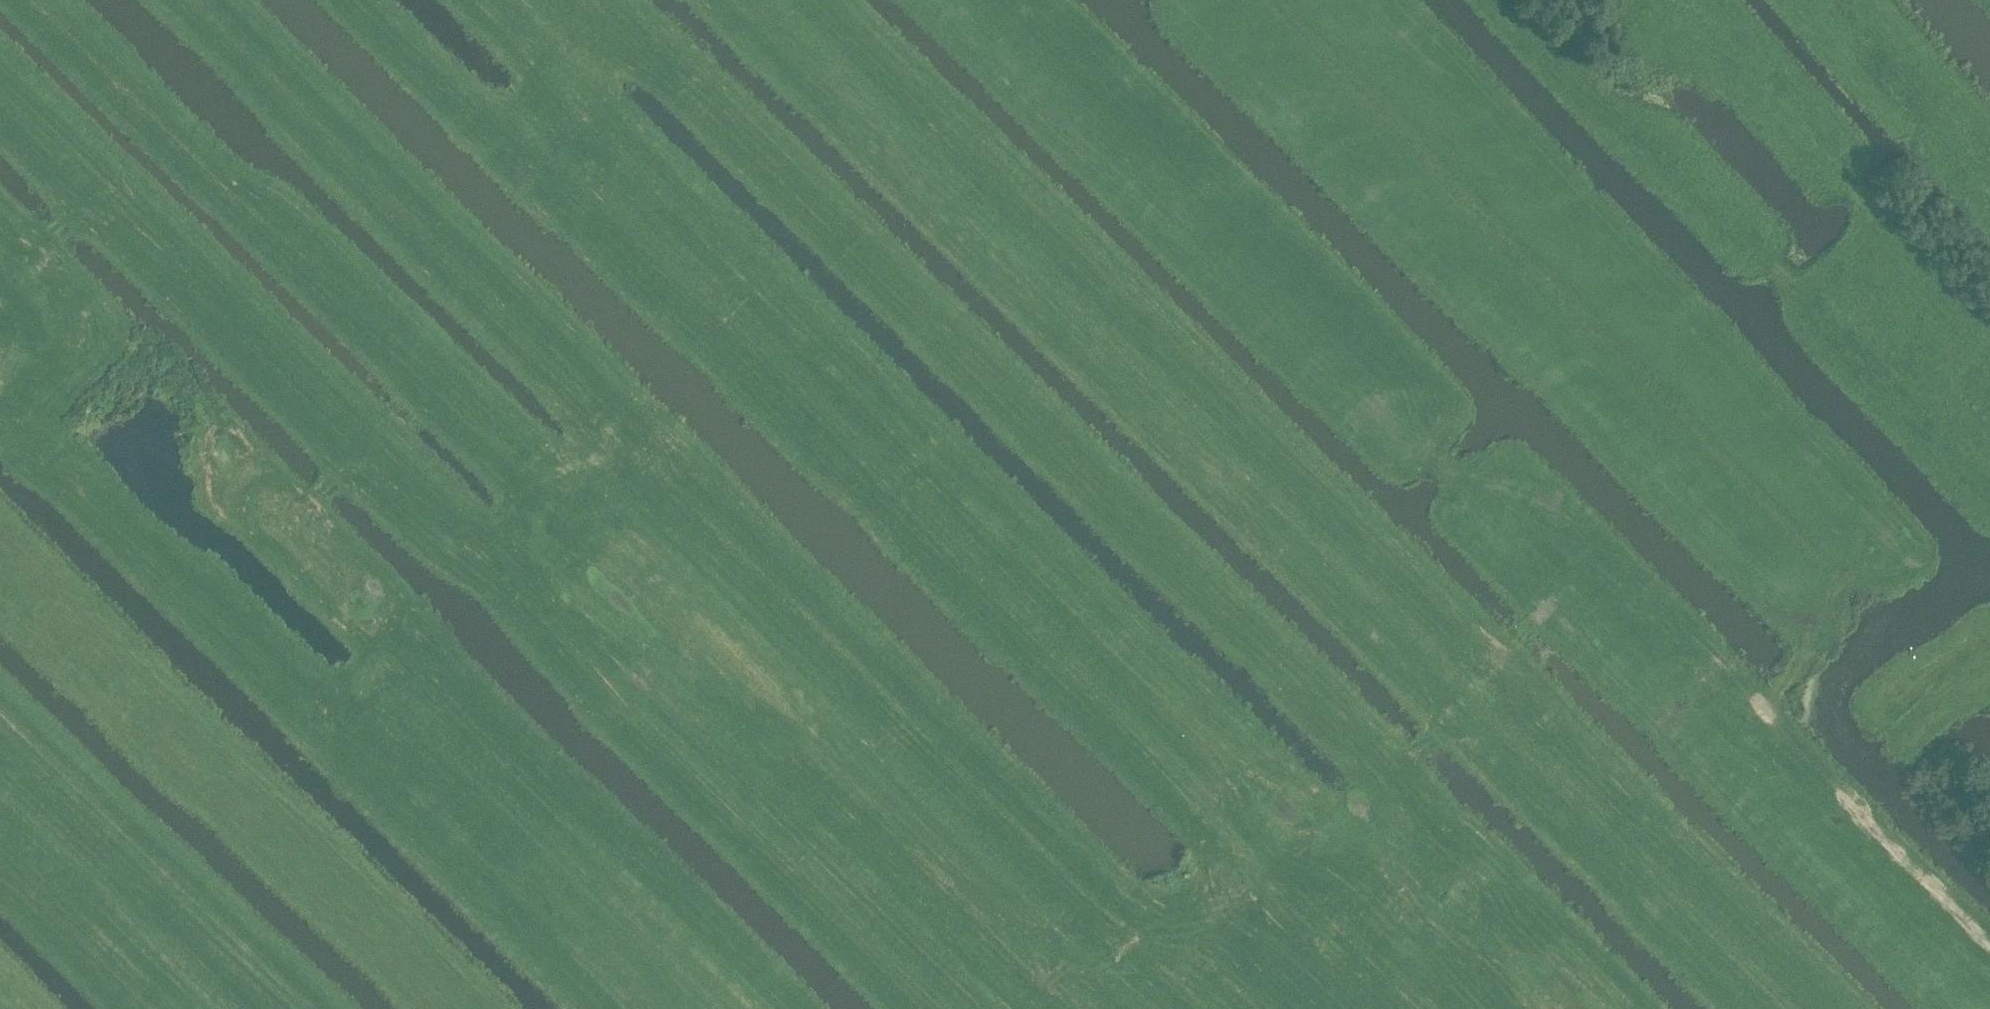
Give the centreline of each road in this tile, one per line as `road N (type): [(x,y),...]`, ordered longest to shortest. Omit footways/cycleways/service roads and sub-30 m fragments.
road 1 (track): [(1989,929),(1766,709),(1806,656)]

